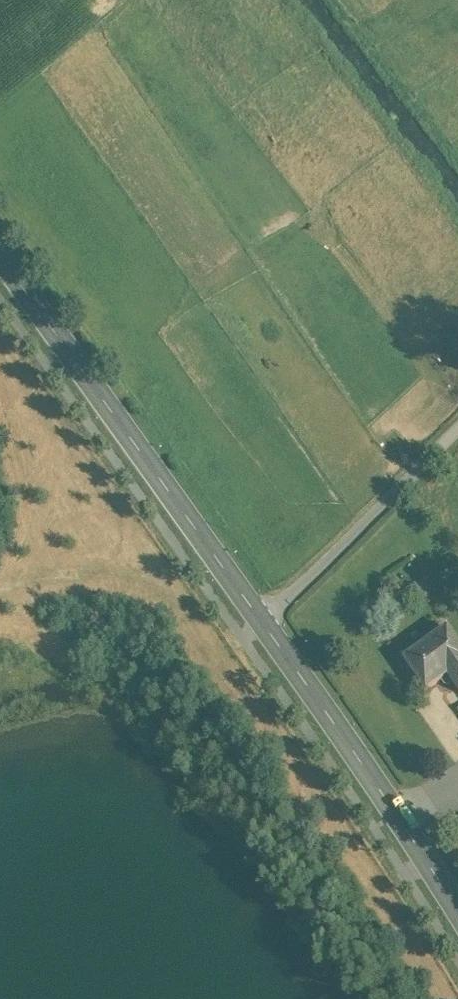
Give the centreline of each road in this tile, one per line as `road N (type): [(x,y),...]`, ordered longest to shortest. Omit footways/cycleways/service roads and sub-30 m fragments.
road 1 (secondary): [(261,622),(0,258)]
road 2 (secondary): [(457,912),(261,622)]
road 3 (unclassified): [(457,433),(261,622)]

